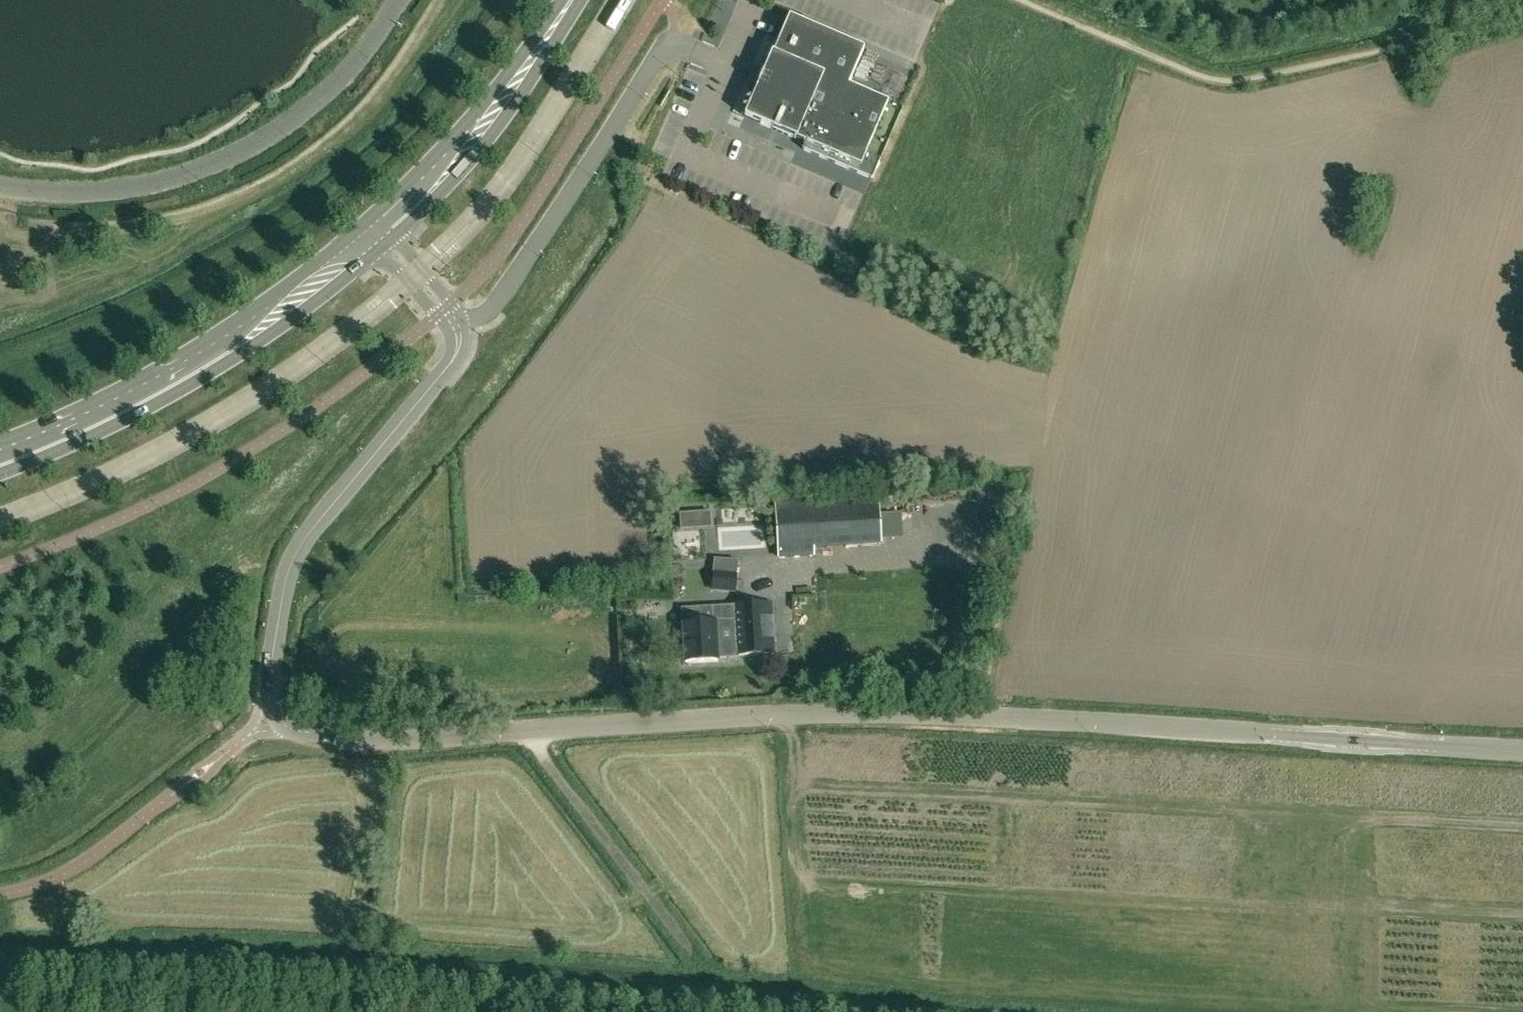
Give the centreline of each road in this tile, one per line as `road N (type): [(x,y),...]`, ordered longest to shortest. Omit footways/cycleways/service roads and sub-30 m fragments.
road 1 (unclassified): [(1522,750),(872,711),(390,738),(293,729),(278,717),(269,693),(297,552),(450,362),(460,327),(376,232)]
road 2 (tertiary): [(376,232),(225,345),(71,428)]
road 3 (tertiary): [(571,0),(474,133),(376,232)]

